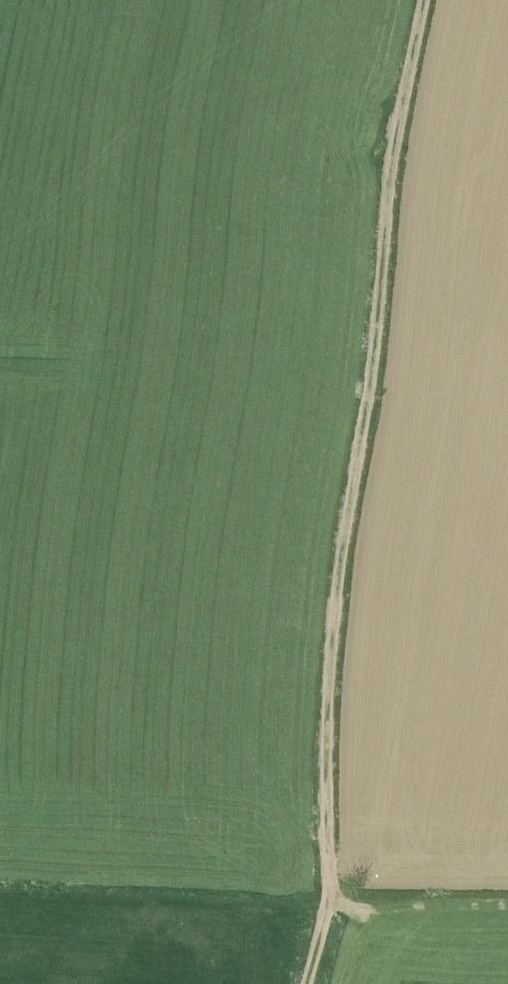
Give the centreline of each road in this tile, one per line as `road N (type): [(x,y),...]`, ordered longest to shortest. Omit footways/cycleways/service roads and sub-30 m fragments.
road 1 (track): [(428,0),(396,133),(330,646),(324,893),(303,983)]
road 2 (track): [(507,905),(321,903)]

